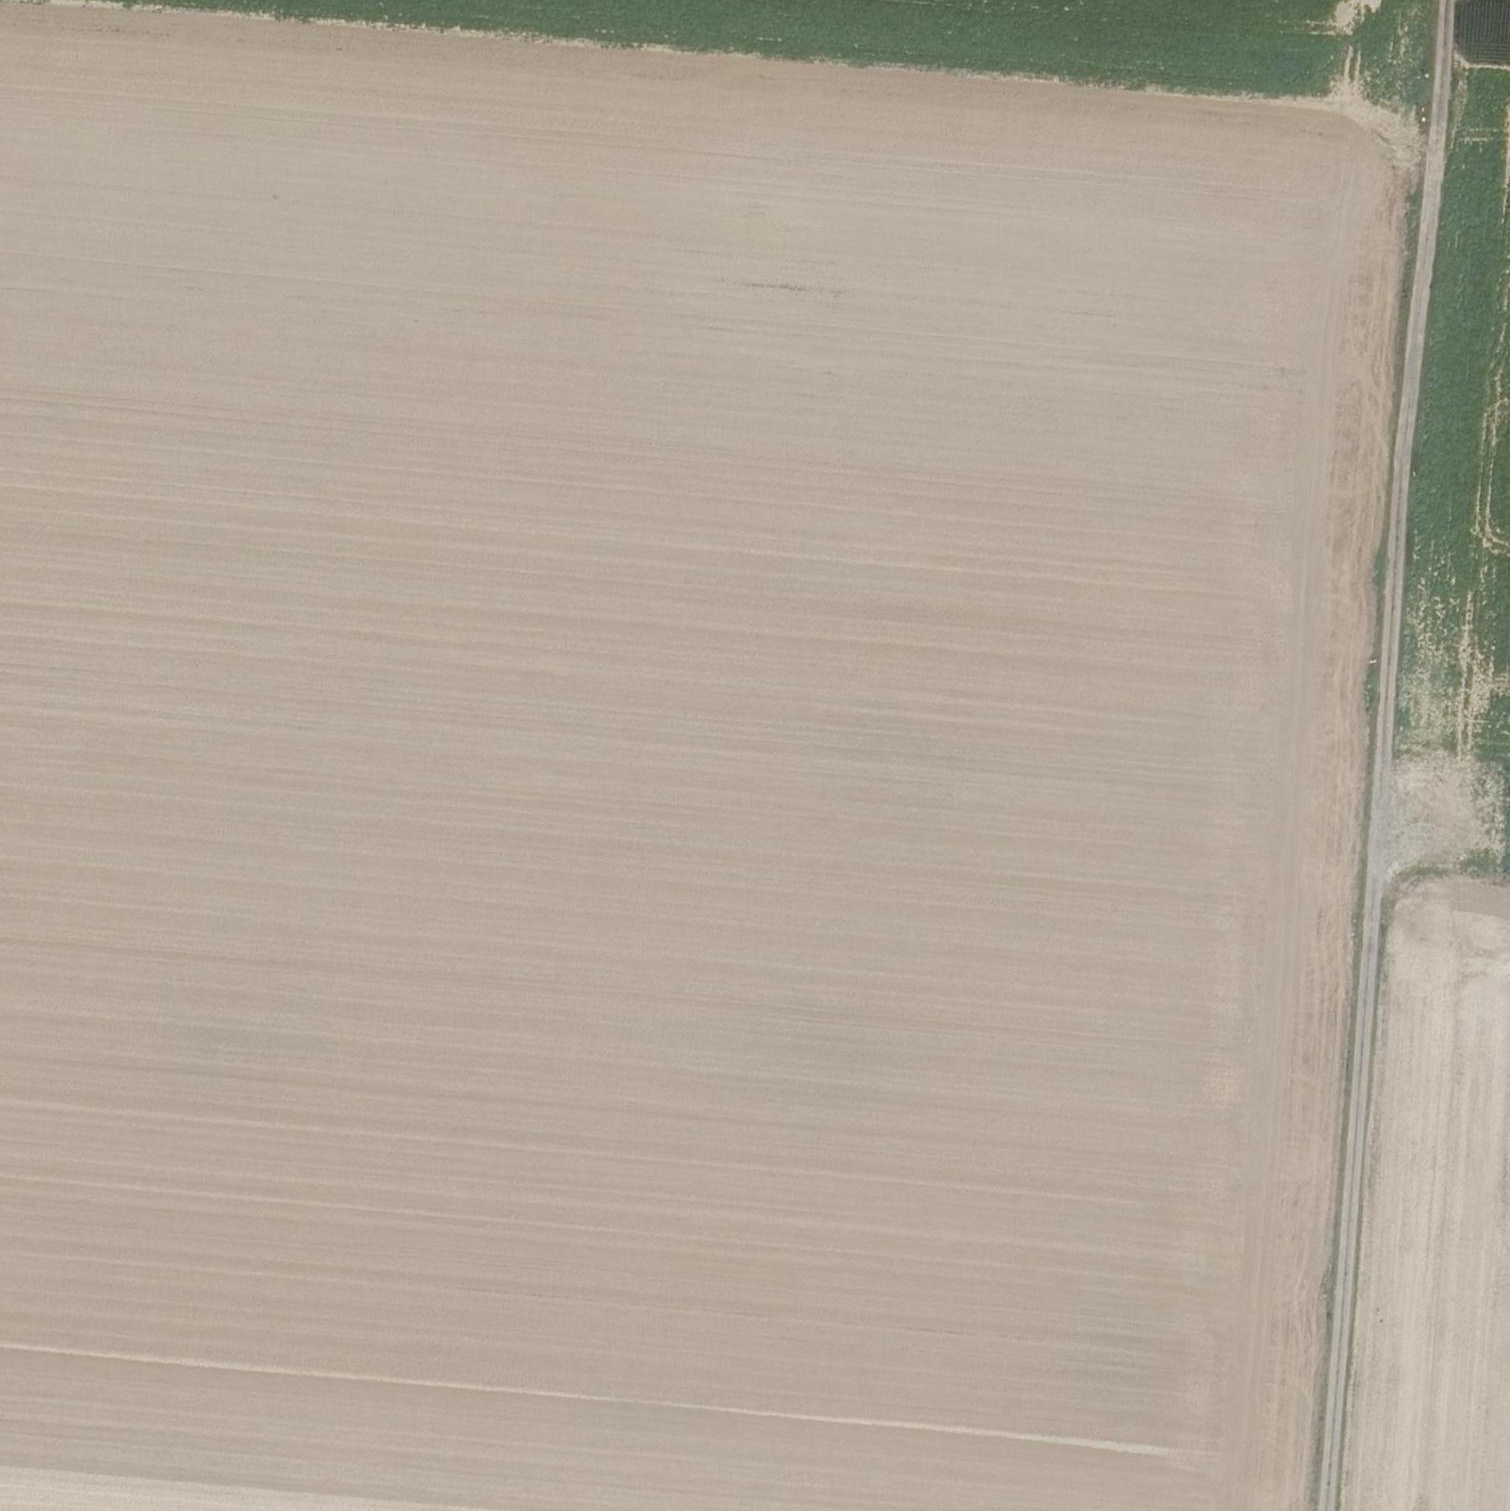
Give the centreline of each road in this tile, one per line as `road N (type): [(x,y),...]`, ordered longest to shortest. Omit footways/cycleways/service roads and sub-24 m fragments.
road 1 (track): [(1336,1510),(1459,0)]

